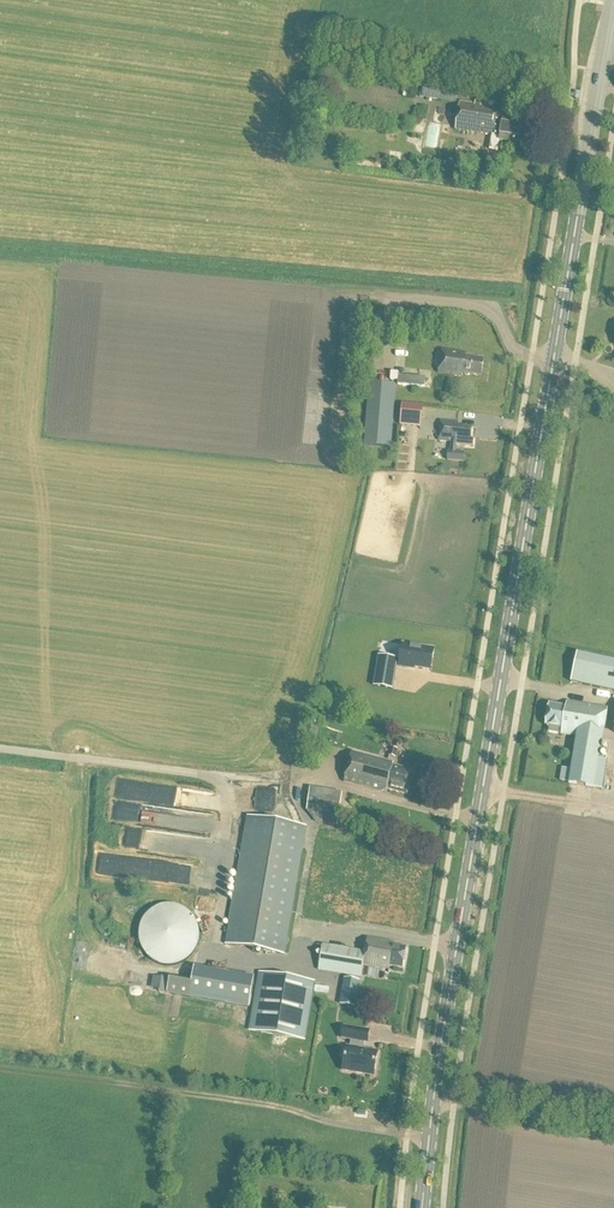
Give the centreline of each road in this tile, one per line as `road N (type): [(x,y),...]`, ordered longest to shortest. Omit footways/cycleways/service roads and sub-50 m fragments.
road 1 (secondary): [(422,1207),(456,947),(613,0)]
road 2 (track): [(433,1100),(613,1130)]

